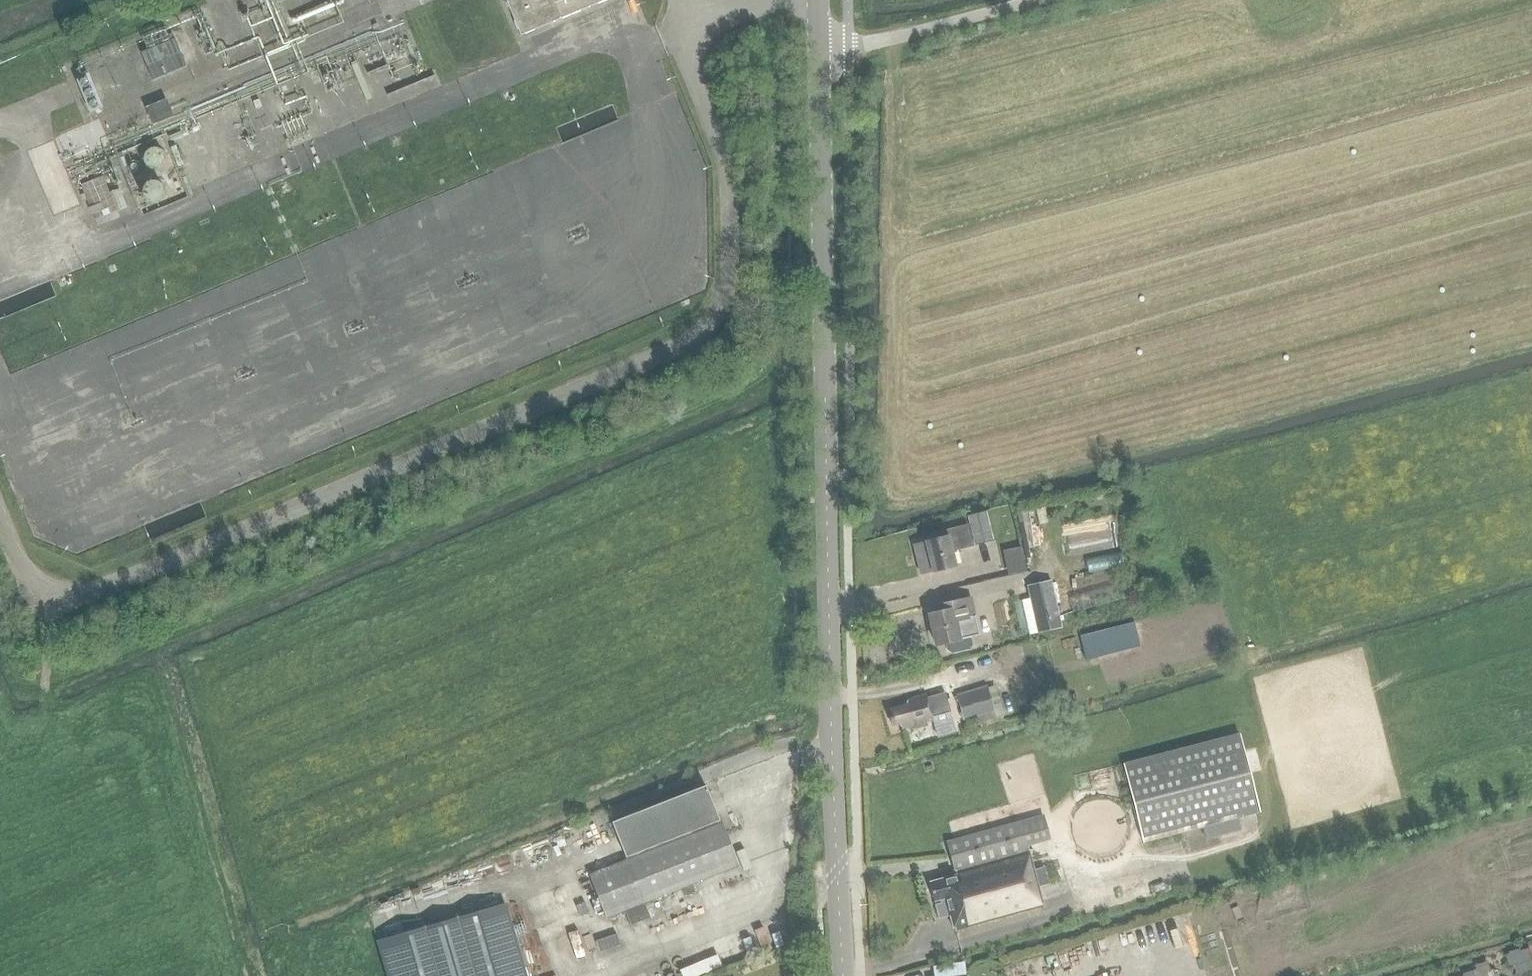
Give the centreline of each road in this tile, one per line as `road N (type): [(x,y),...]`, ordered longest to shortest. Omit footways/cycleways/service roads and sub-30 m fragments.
road 1 (tertiary): [(842,975),(817,51)]
road 2 (unclassified): [(817,51),(848,50),(1033,0)]

